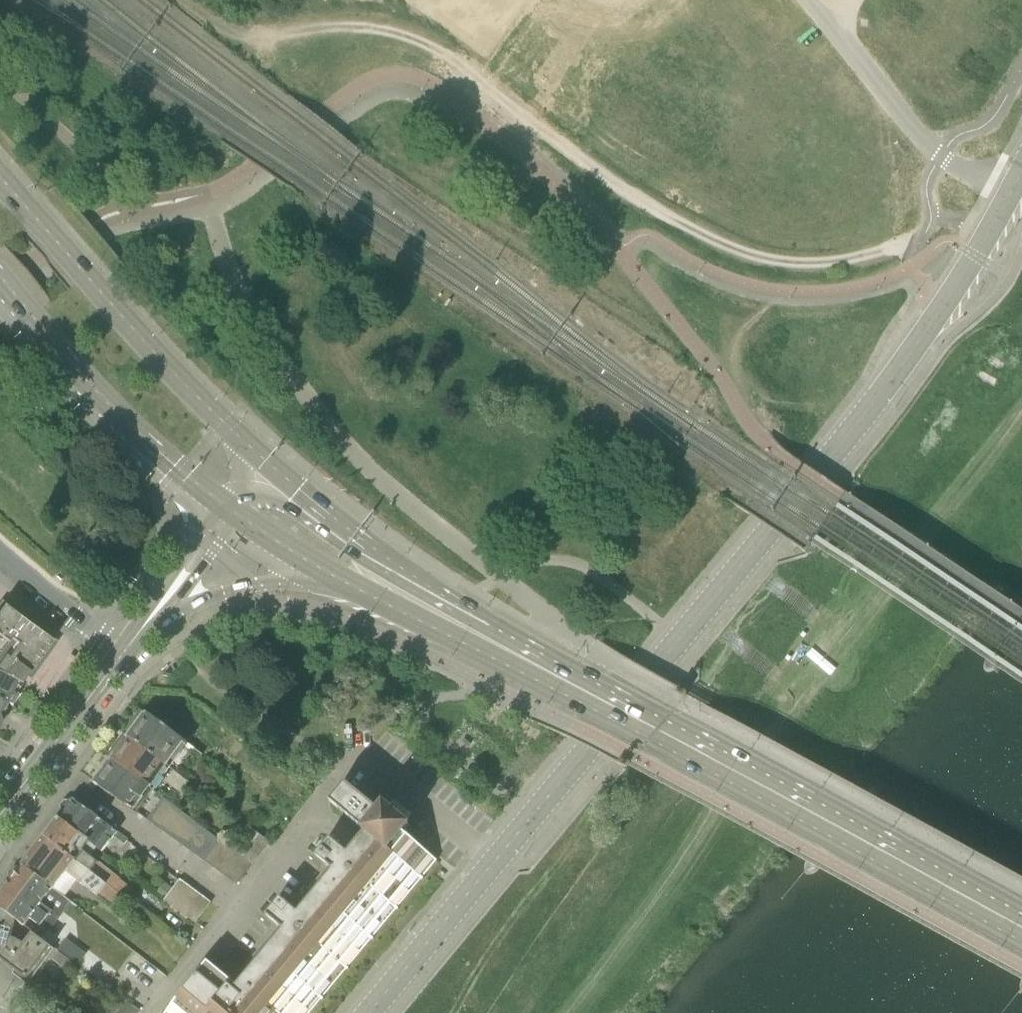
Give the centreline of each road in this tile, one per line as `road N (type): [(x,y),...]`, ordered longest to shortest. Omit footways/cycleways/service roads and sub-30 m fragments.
road 1 (tertiary): [(369,1012),(902,367),(1021,171)]
road 2 (secondary): [(1021,917),(422,581),(267,464)]
road 3 (track): [(920,243),(827,263),(757,256),(606,179),(449,56),(409,37),(360,27),(256,34),(214,22),(187,0)]
road 4 (secondary): [(333,577),(1021,945)]
road 5 (secondary): [(267,464),(143,341),(0,179)]
road 6 (secondary): [(0,278),(89,385),(229,511)]
road 7 (secondary): [(123,656),(224,595),(333,577)]
road 8 (tertiary): [(0,816),(123,656)]
road 9 (tertiary): [(123,656),(229,511)]
road 10 (residential): [(123,656),(0,556)]
road 11 (secondary): [(229,511),(333,577)]

